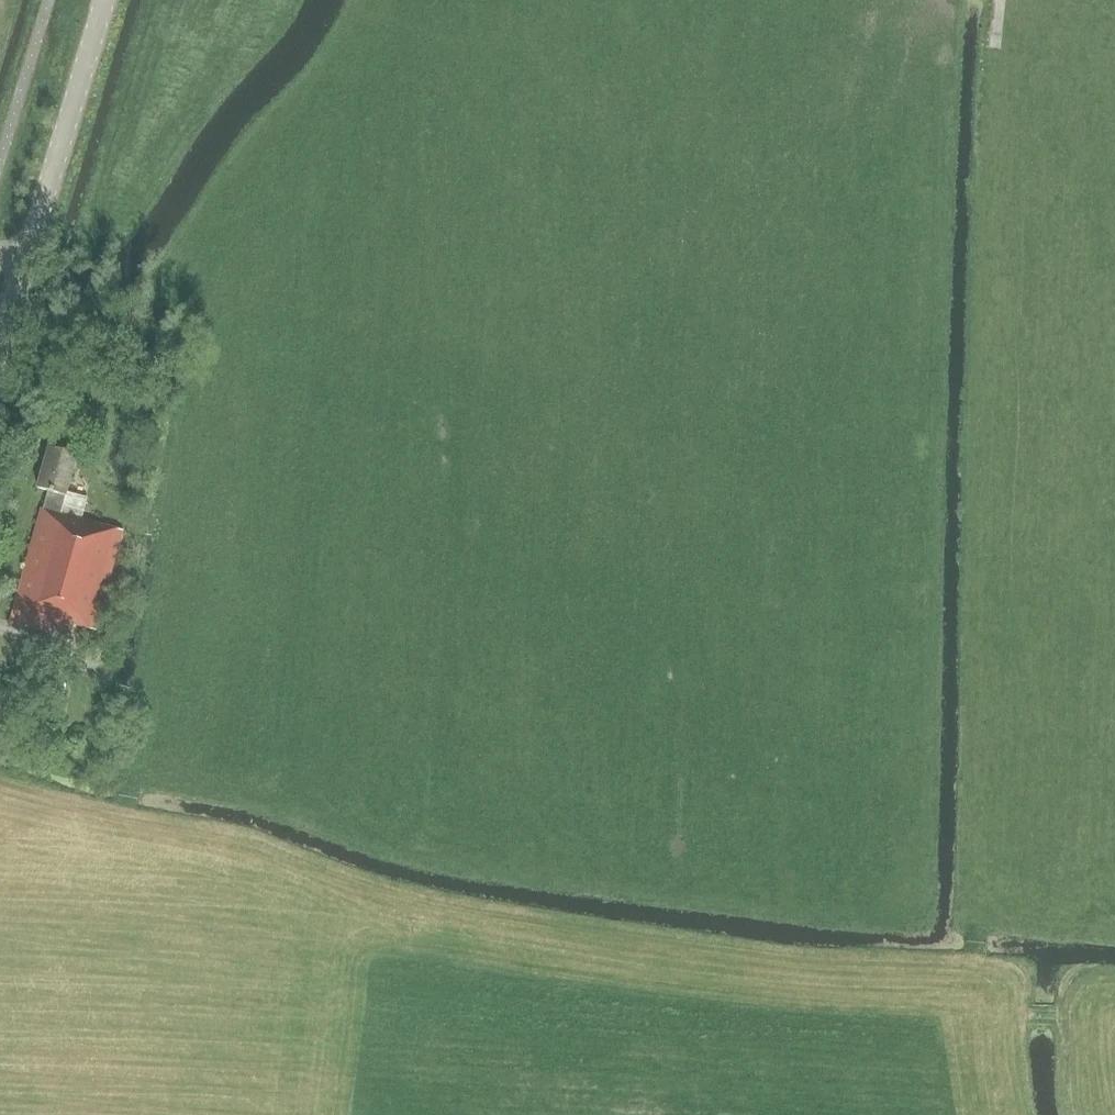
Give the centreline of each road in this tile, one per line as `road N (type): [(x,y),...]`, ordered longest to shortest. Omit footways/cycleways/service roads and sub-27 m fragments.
road 1 (secondary): [(0,348),(105,0)]

